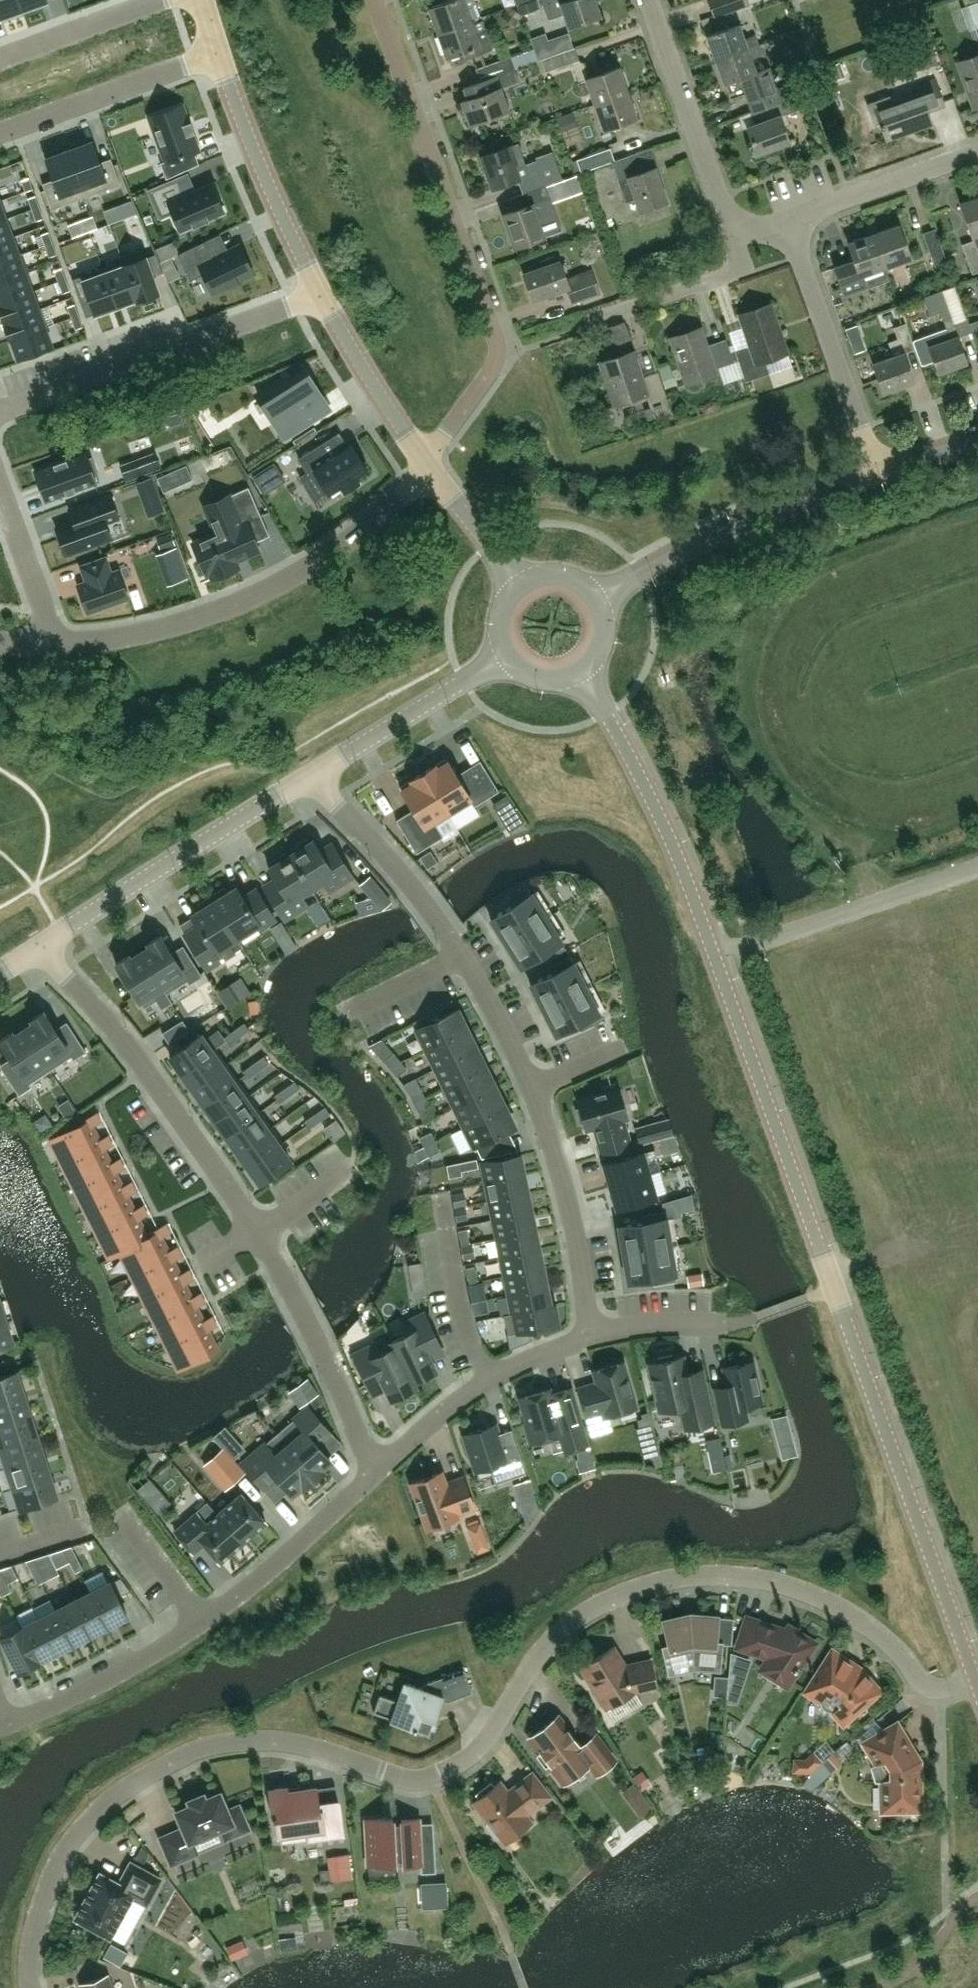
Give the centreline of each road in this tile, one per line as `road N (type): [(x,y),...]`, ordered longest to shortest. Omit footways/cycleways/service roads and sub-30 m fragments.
road 1 (residential): [(975,1679),(928,1688),(854,1617),(775,1585),(706,1577),(628,1592),(560,1634),(475,1755),(434,1781),(266,1742),(200,1751),(134,1783),(63,1858),(36,1938),(35,1987)]
road 2 (tertiary): [(581,673),(679,857),(834,1288)]
road 3 (residential): [(592,1338),(562,1177),(496,1017),(415,890),(315,774)]
road 4 (residential): [(427,463),(499,361),(500,346),(374,0)]
road 5 (residential): [(6,1725),(177,1641),(378,1471)]
road 6 (residential): [(55,643),(124,636),(261,593),(343,544),(427,463)]
road 7 (tertiary): [(975,1679),(834,1288)]
road 8 (residential): [(257,1228),(144,1066),(44,943)]
road 9 (residential): [(322,295),(0,410)]
road 10 (tertiary): [(44,943),(315,774)]
road 11 (tertiary): [(597,597),(708,537),(873,477)]
road 12 (residential): [(378,1471),(257,1228)]
road 13 (residential): [(873,477),(788,223)]
road 14 (tertiary): [(322,295),(220,55)]
road 15 (residential): [(378,1471),(493,1380),(592,1338)]
road 16 (residential): [(736,232),(650,0)]
road 17 (residential): [(0,134),(220,55)]
road 18 (tertiary): [(315,774),(506,656)]
road 19 (residential): [(977,153),(788,223)]
road 20 (tertiary): [(427,463),(322,295)]
road 21 (residential): [(736,232),(739,268),(590,318)]
road 22 (residential): [(164,0),(0,59)]
road 23 (residential): [(0,490),(55,643)]
road 24 (tertiary): [(517,586),(427,463)]
road 25 (residential): [(592,1338),(646,1326),(724,1325)]

